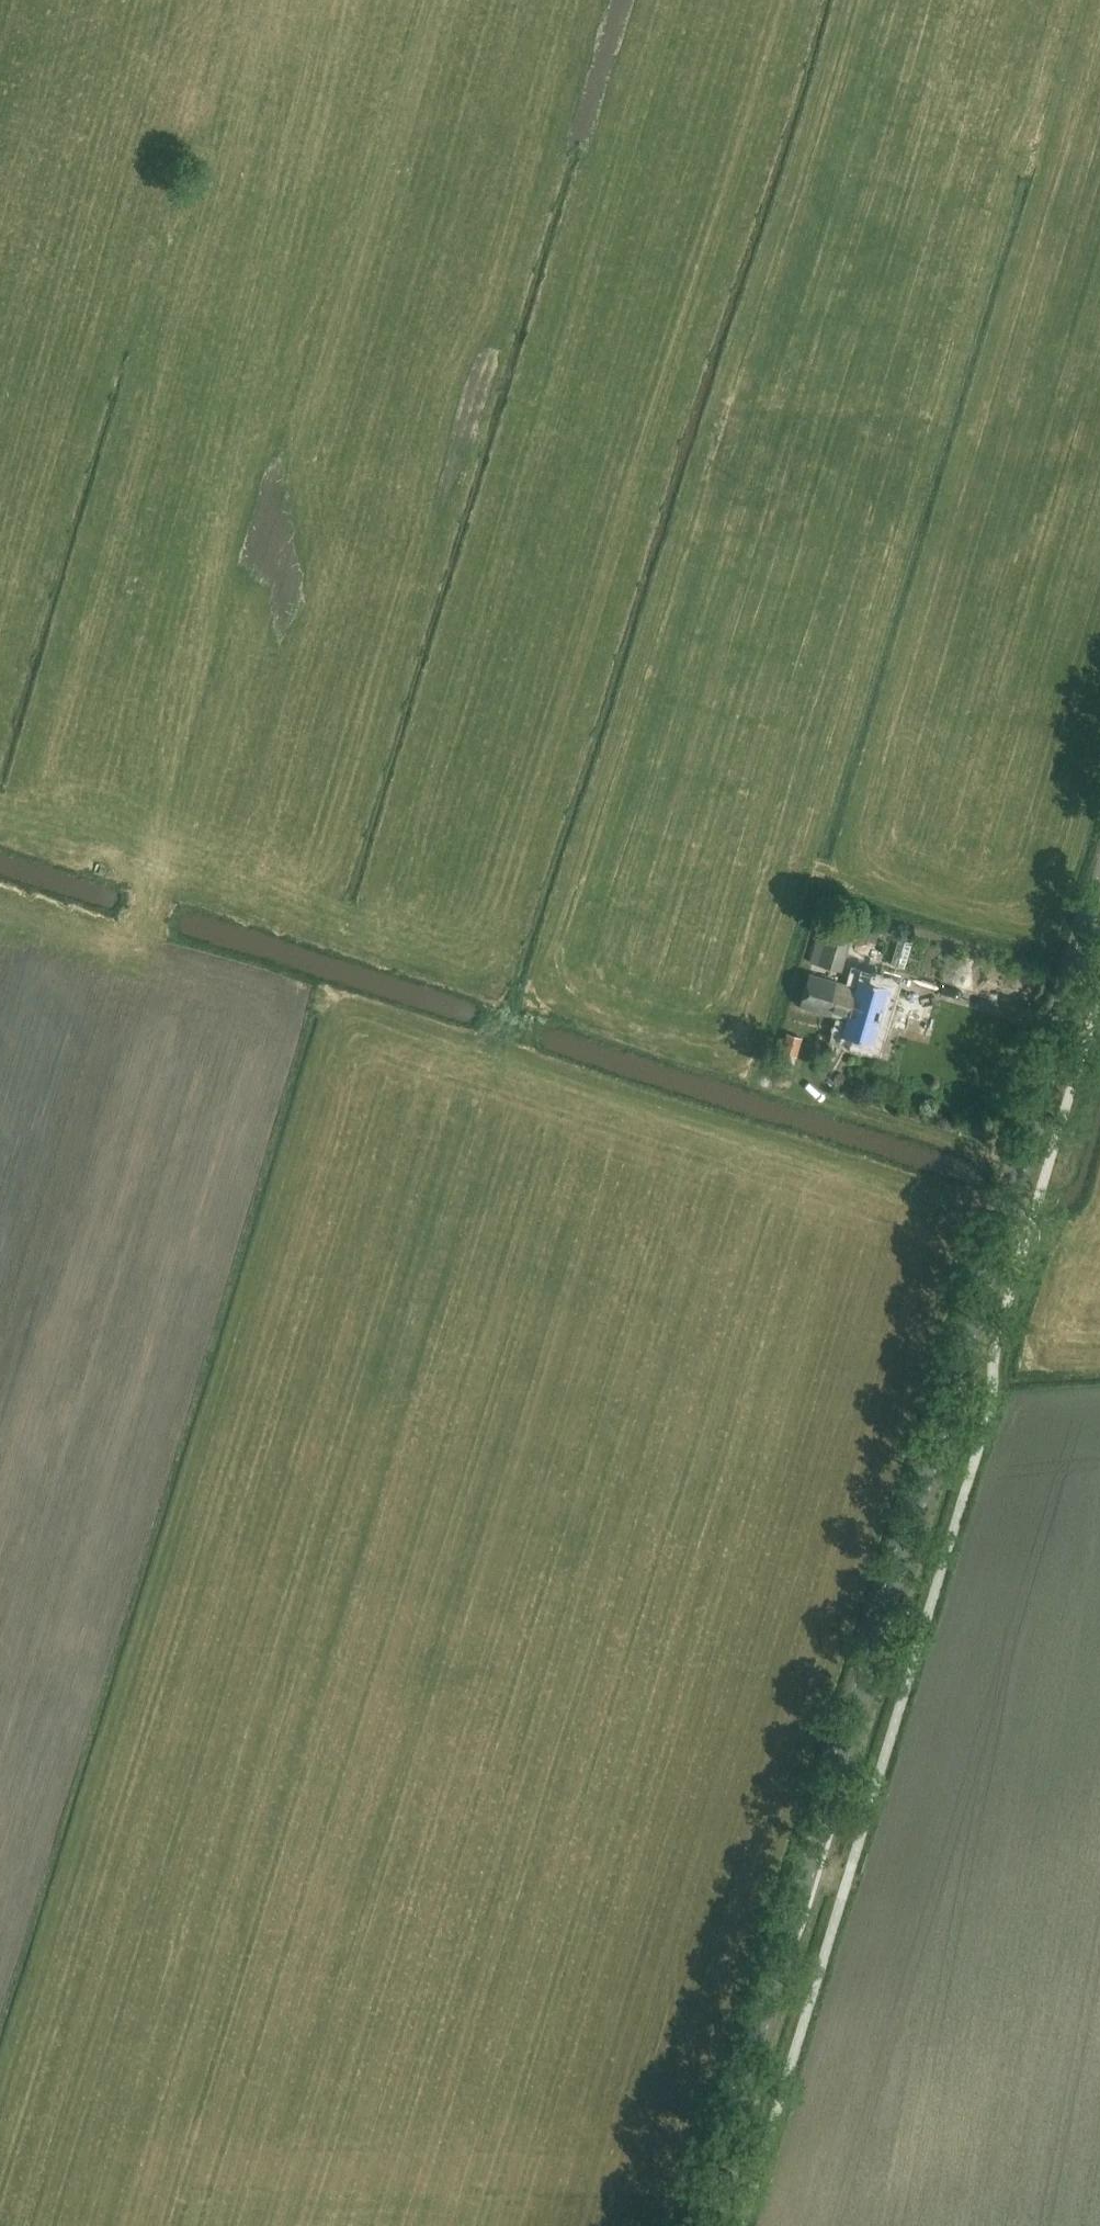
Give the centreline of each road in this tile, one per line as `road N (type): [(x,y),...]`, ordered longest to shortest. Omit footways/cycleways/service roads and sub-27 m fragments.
road 1 (tertiary): [(698,2225),(1099,896)]

